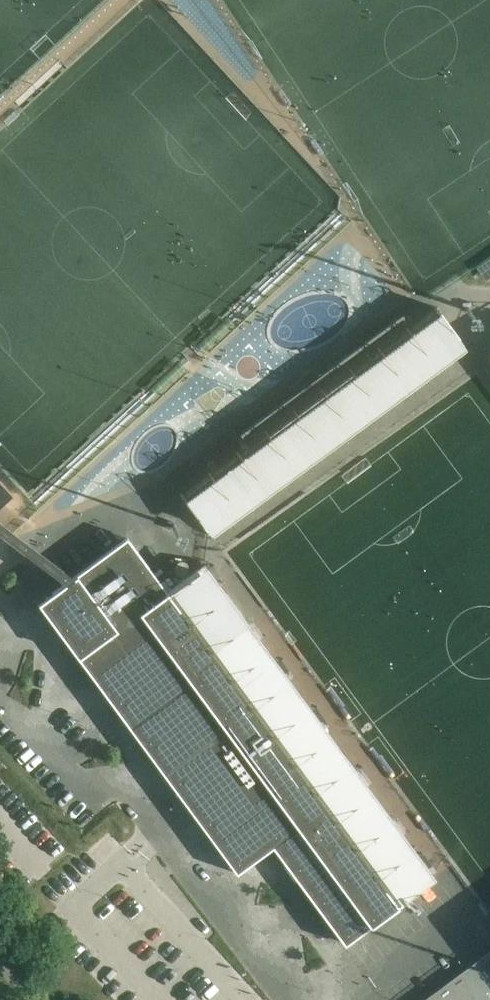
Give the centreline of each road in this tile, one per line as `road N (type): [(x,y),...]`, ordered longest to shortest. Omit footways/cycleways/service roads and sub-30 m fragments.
road 1 (residential): [(297,999),(142,810),(93,794),(0,709)]

